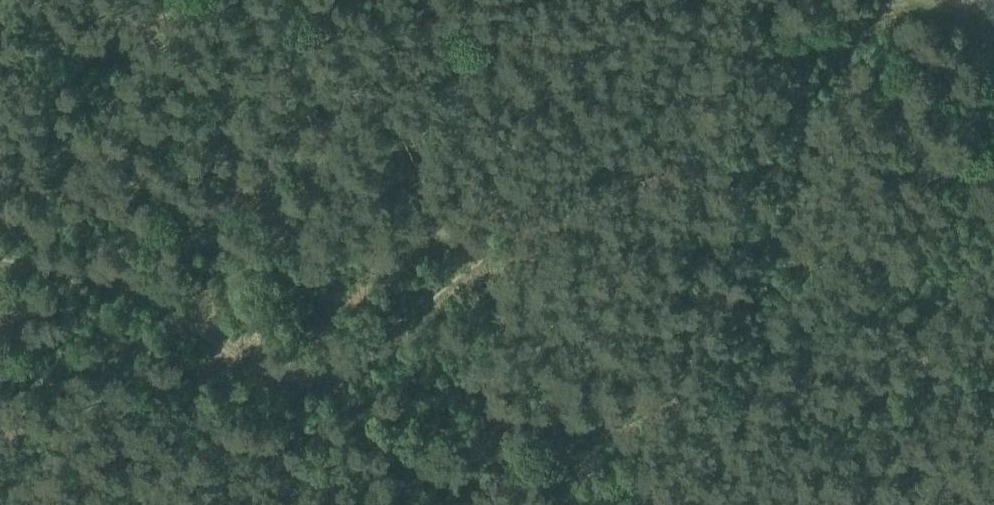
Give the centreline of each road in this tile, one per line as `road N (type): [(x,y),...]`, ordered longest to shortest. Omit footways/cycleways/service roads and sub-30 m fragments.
road 1 (track): [(0,263),(144,282),(202,328),(252,347),(315,359),(368,350),(409,328),(515,223),(737,150),(771,121),(866,0)]

